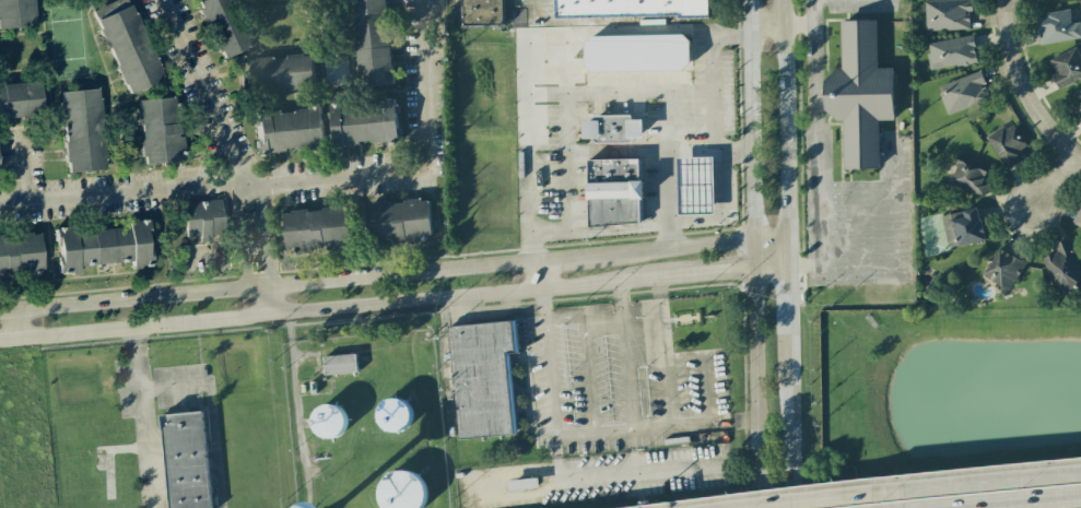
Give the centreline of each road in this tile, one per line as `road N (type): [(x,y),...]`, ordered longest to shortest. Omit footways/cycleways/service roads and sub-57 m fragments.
road 1 (tertiary): [(786,261),(751,238),(0,312)]
road 2 (tertiary): [(0,340),(642,277)]
road 3 (secondary): [(748,0),(753,459)]
road 4 (secondary): [(786,261),(784,0)]
road 5 (motorway): [(1080,471),(835,495)]
road 6 (residential): [(1080,163),(1027,101),(1007,39),(1005,0)]
road 7 (secondary): [(790,507),(787,333)]
road 8 (tertiary): [(642,277),(786,261)]

